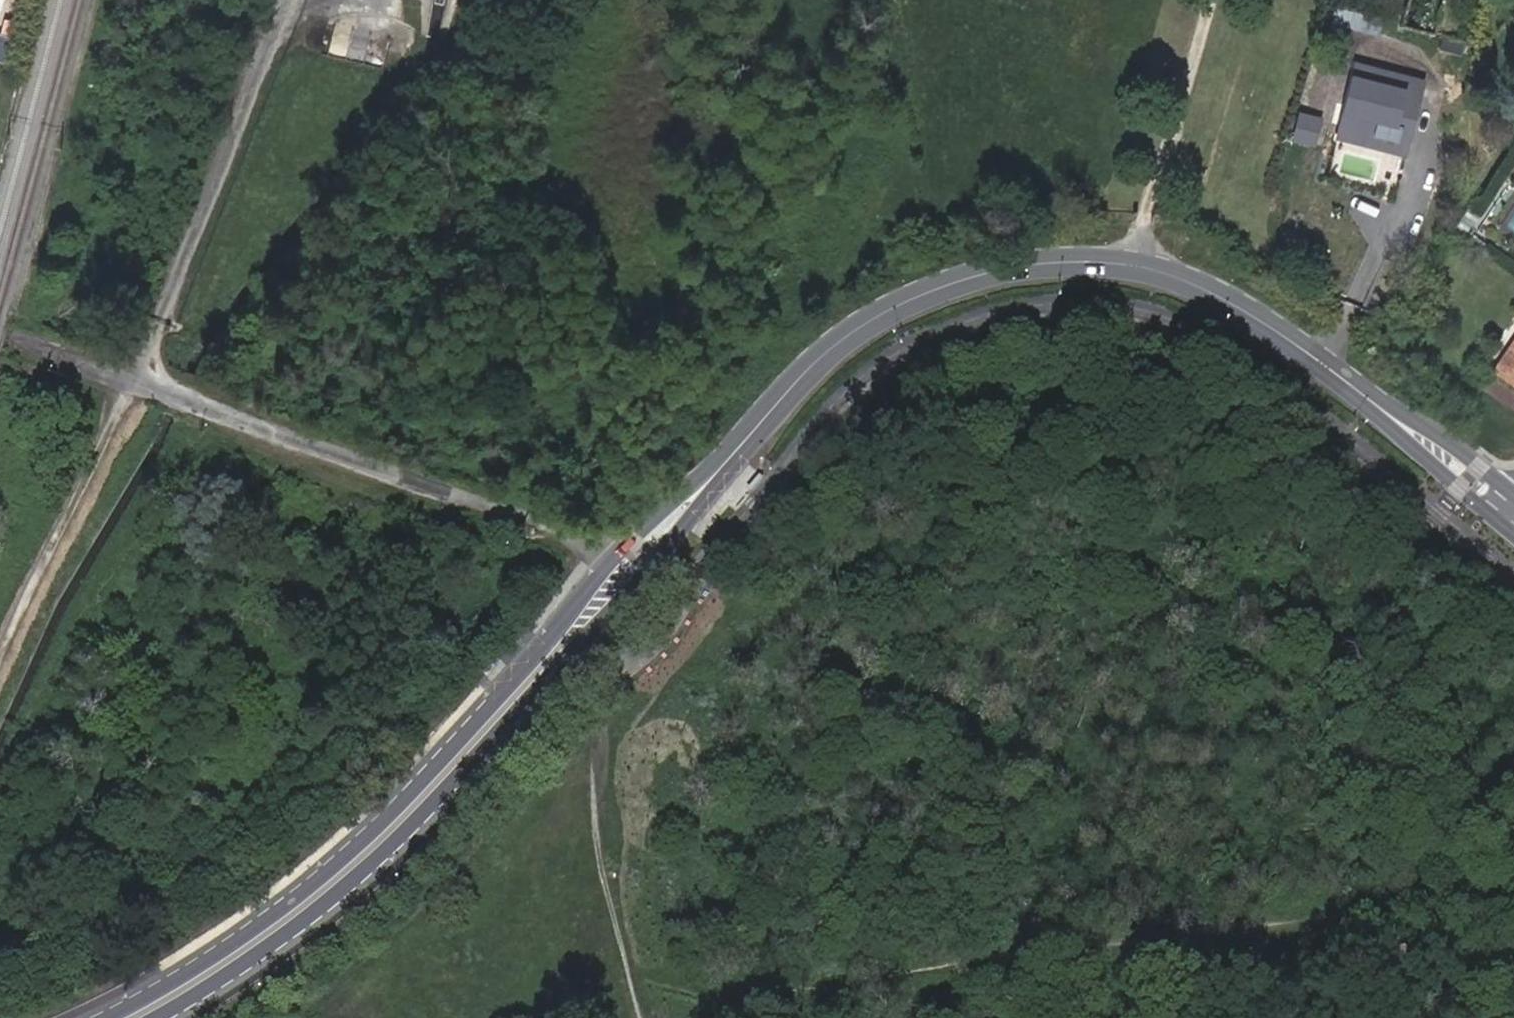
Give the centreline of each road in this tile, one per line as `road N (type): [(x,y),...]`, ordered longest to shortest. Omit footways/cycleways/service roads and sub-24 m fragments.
road 1 (tertiary): [(632,567),(853,327),(943,284),(1043,256),(1146,264),(1249,308),(1344,373),(1511,512)]
road 2 (tertiary): [(131,1017),(286,923),(632,567)]
road 3 (unclassified): [(9,343),(594,537),(632,567)]

